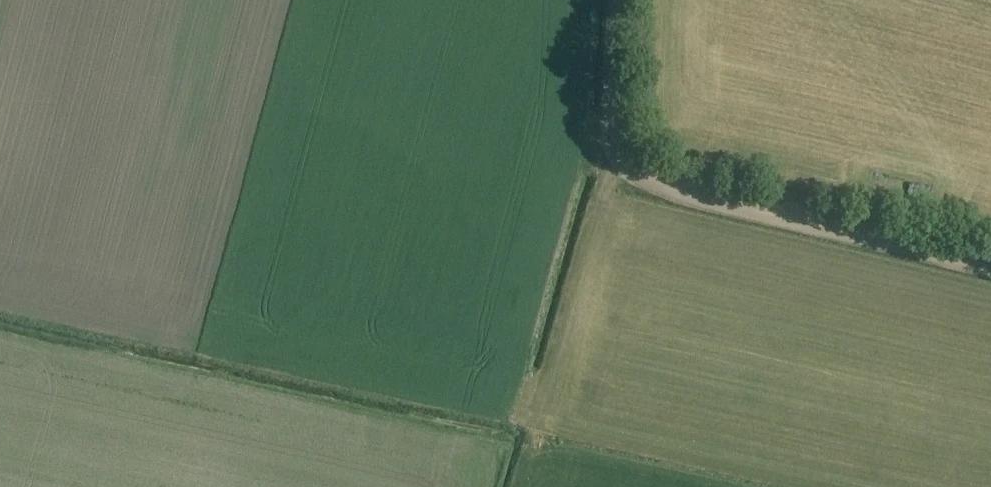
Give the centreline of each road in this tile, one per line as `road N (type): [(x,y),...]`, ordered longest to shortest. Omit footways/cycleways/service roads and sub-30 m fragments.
road 1 (track): [(990,264),(666,184),(637,162),(614,119),(618,0)]

